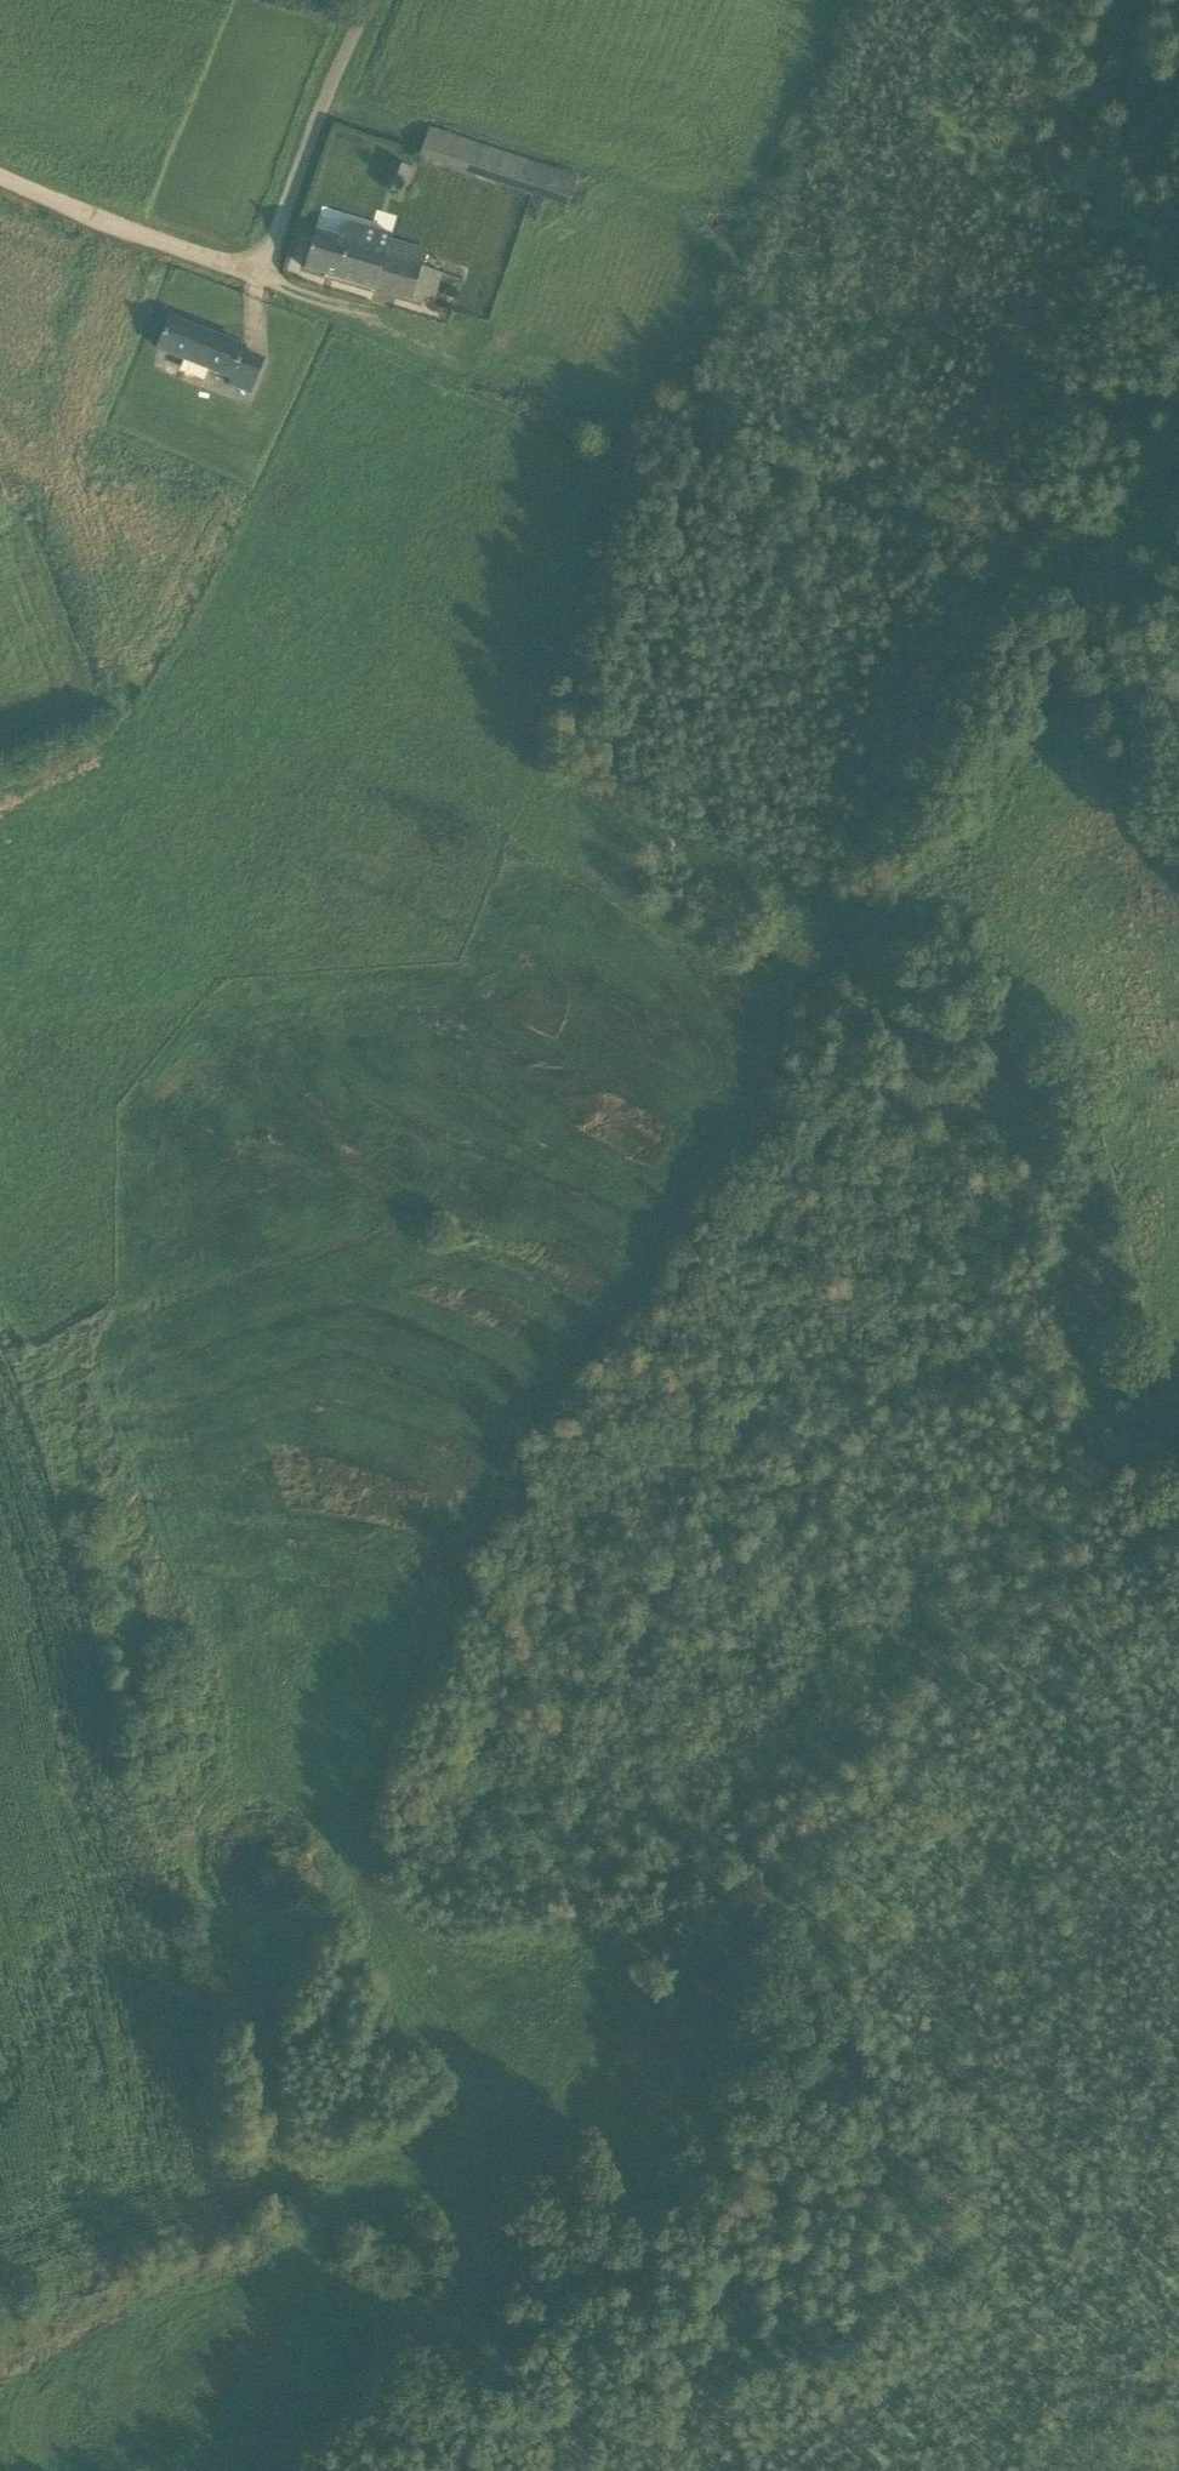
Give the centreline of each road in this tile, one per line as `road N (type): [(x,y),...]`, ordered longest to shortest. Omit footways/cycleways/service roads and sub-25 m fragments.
road 1 (track): [(0,178),(342,305),(521,387),(1016,537),(1060,570),(1136,710),(1178,771)]
road 2 (unclassified): [(260,274),(367,0)]

